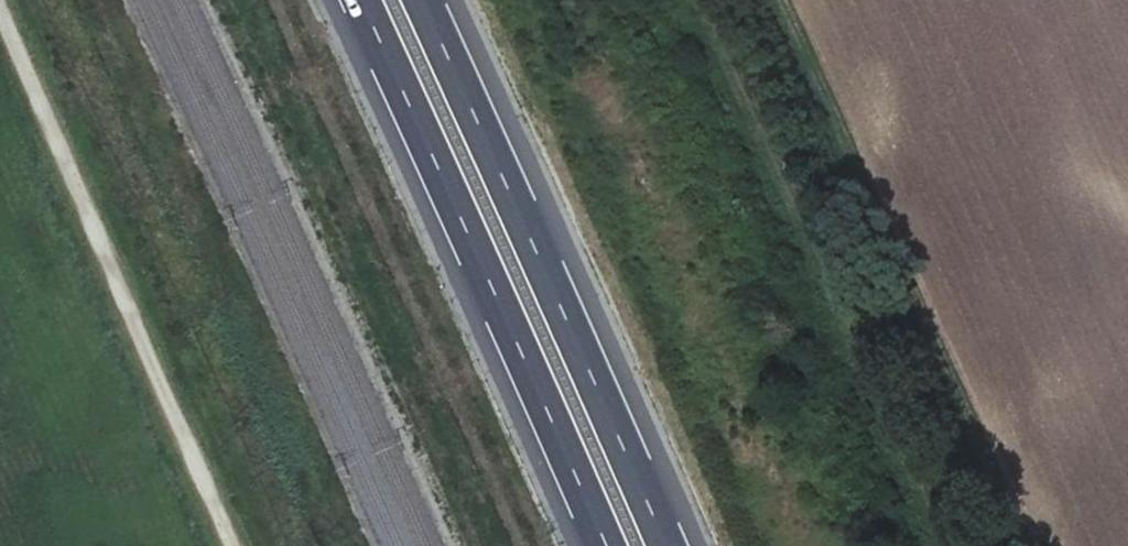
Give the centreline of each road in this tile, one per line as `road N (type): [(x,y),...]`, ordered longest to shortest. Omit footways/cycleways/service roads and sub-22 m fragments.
road 1 (motorway): [(666,545),(422,0)]
road 2 (motorway): [(359,0),(603,545)]
road 3 (track): [(772,0),(1015,545)]
road 4 (track): [(0,16),(231,545)]

